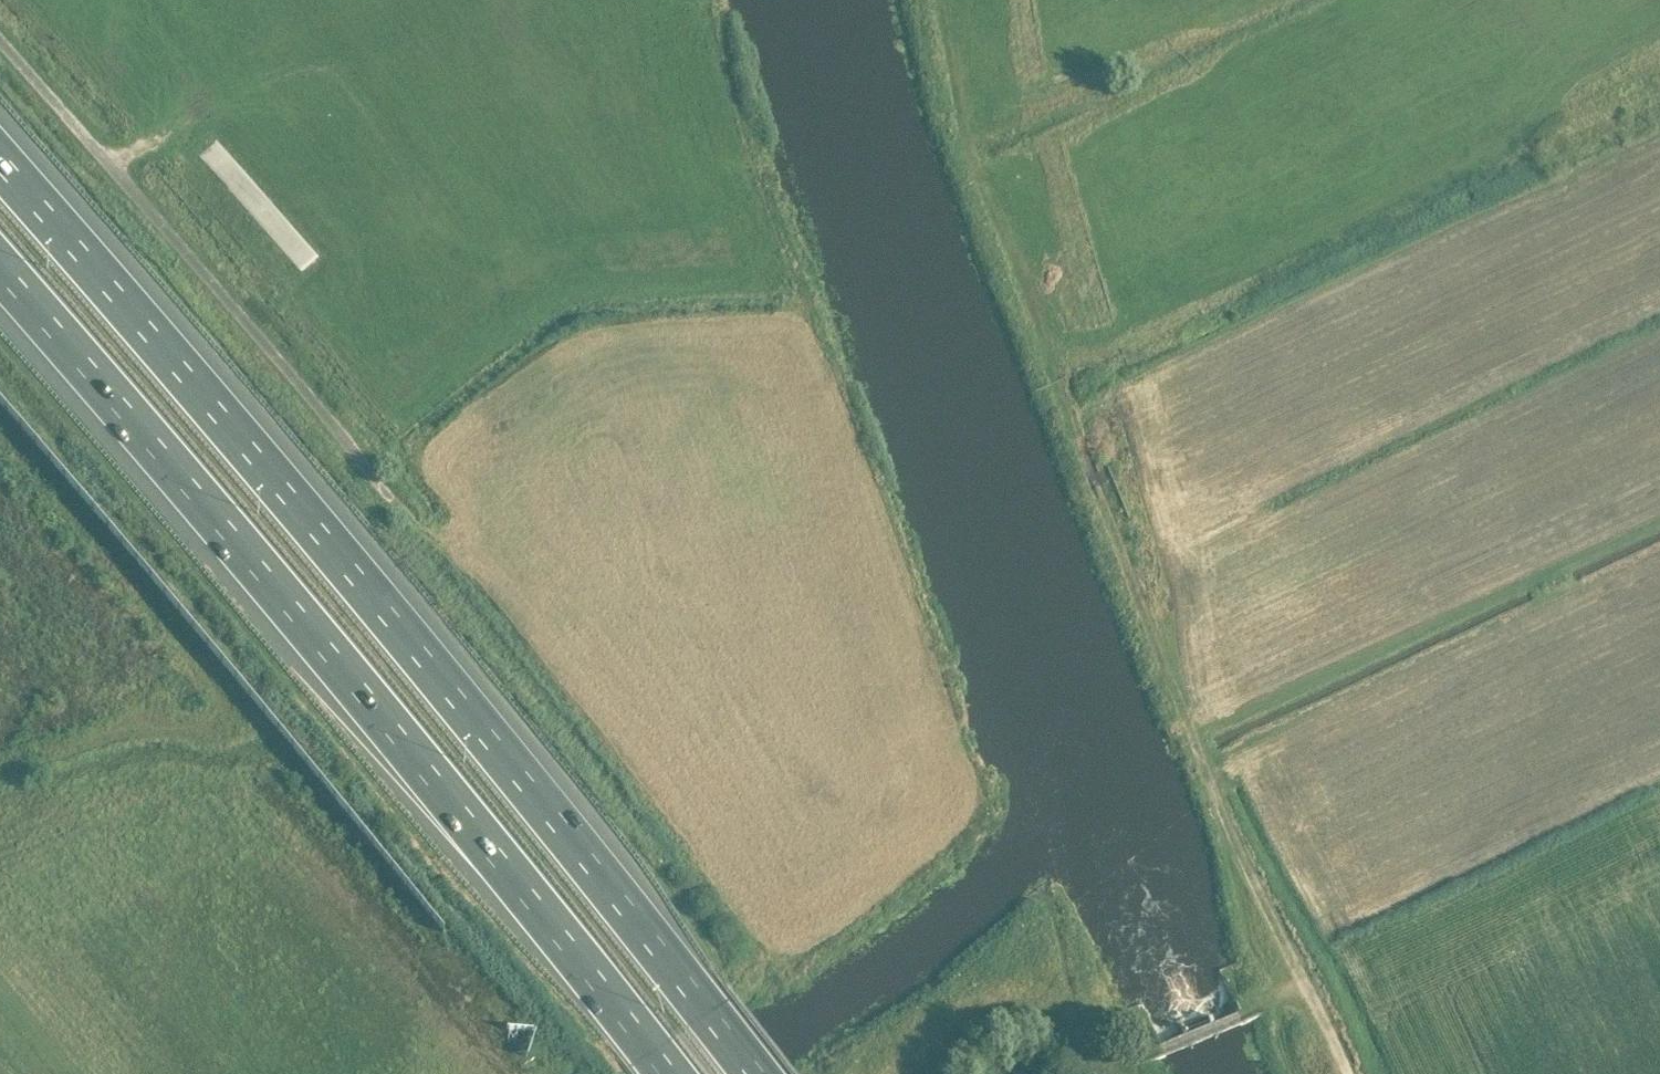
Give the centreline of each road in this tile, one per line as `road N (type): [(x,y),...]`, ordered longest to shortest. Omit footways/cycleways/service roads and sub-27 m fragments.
road 1 (motorway): [(757,1073),(115,284),(0,154)]
road 2 (motorway): [(0,266),(343,659),(671,1073)]
road 3 (unclassified): [(418,514),(0,31)]
road 4 (track): [(1346,1073),(1197,745)]

